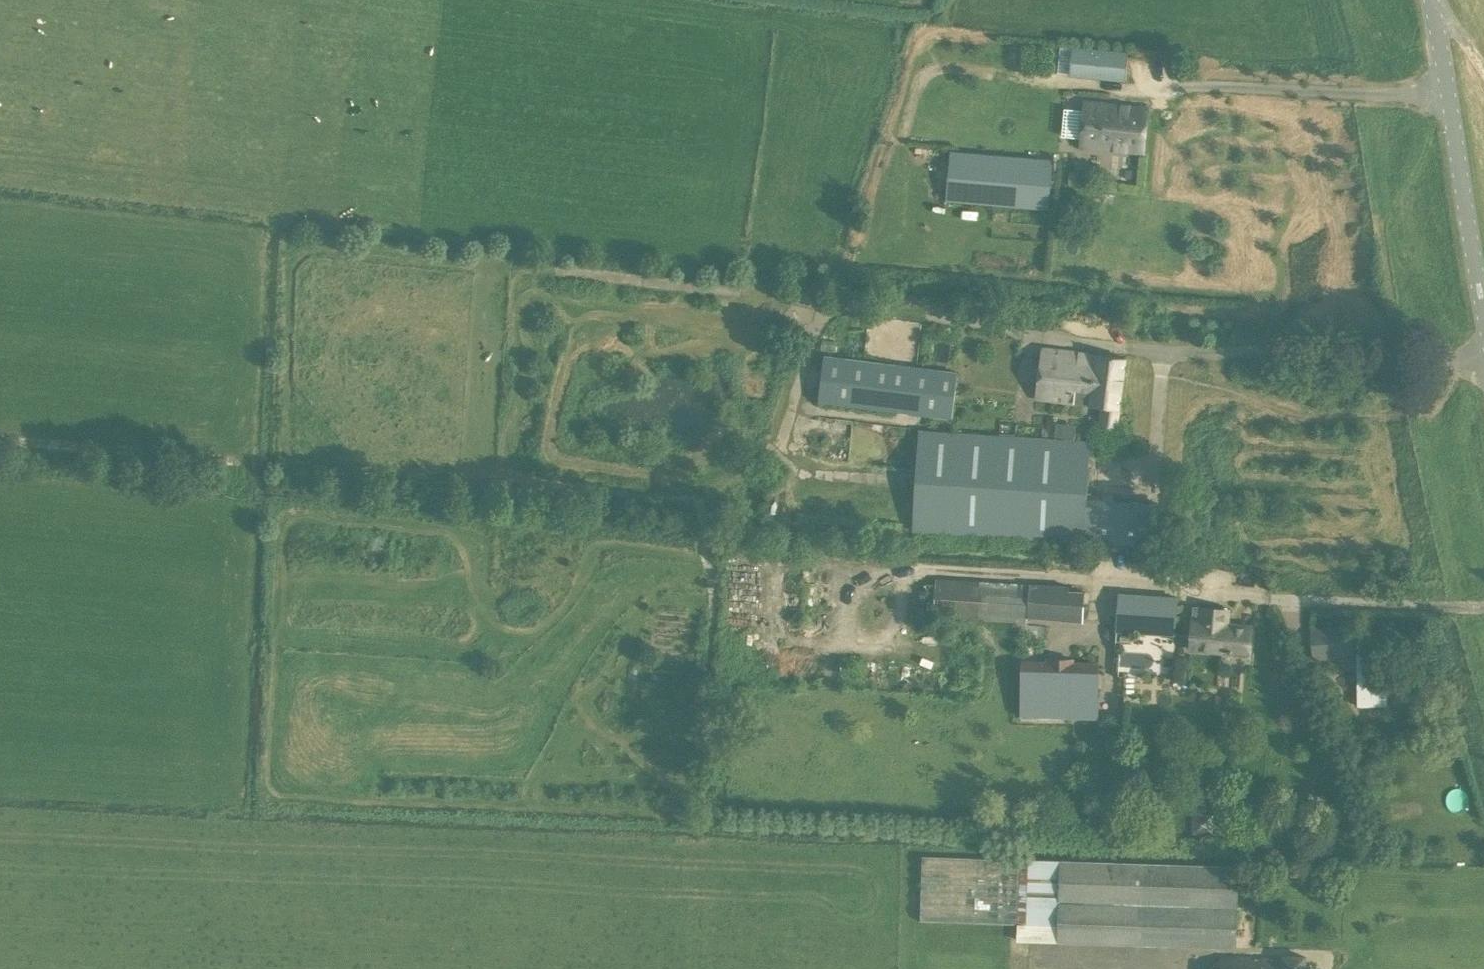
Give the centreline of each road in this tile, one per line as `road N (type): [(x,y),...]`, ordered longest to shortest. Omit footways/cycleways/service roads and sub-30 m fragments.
road 1 (track): [(1483,609),(1187,586),(632,518),(0,464)]
road 2 (tertiary): [(1483,323),(1431,0)]

